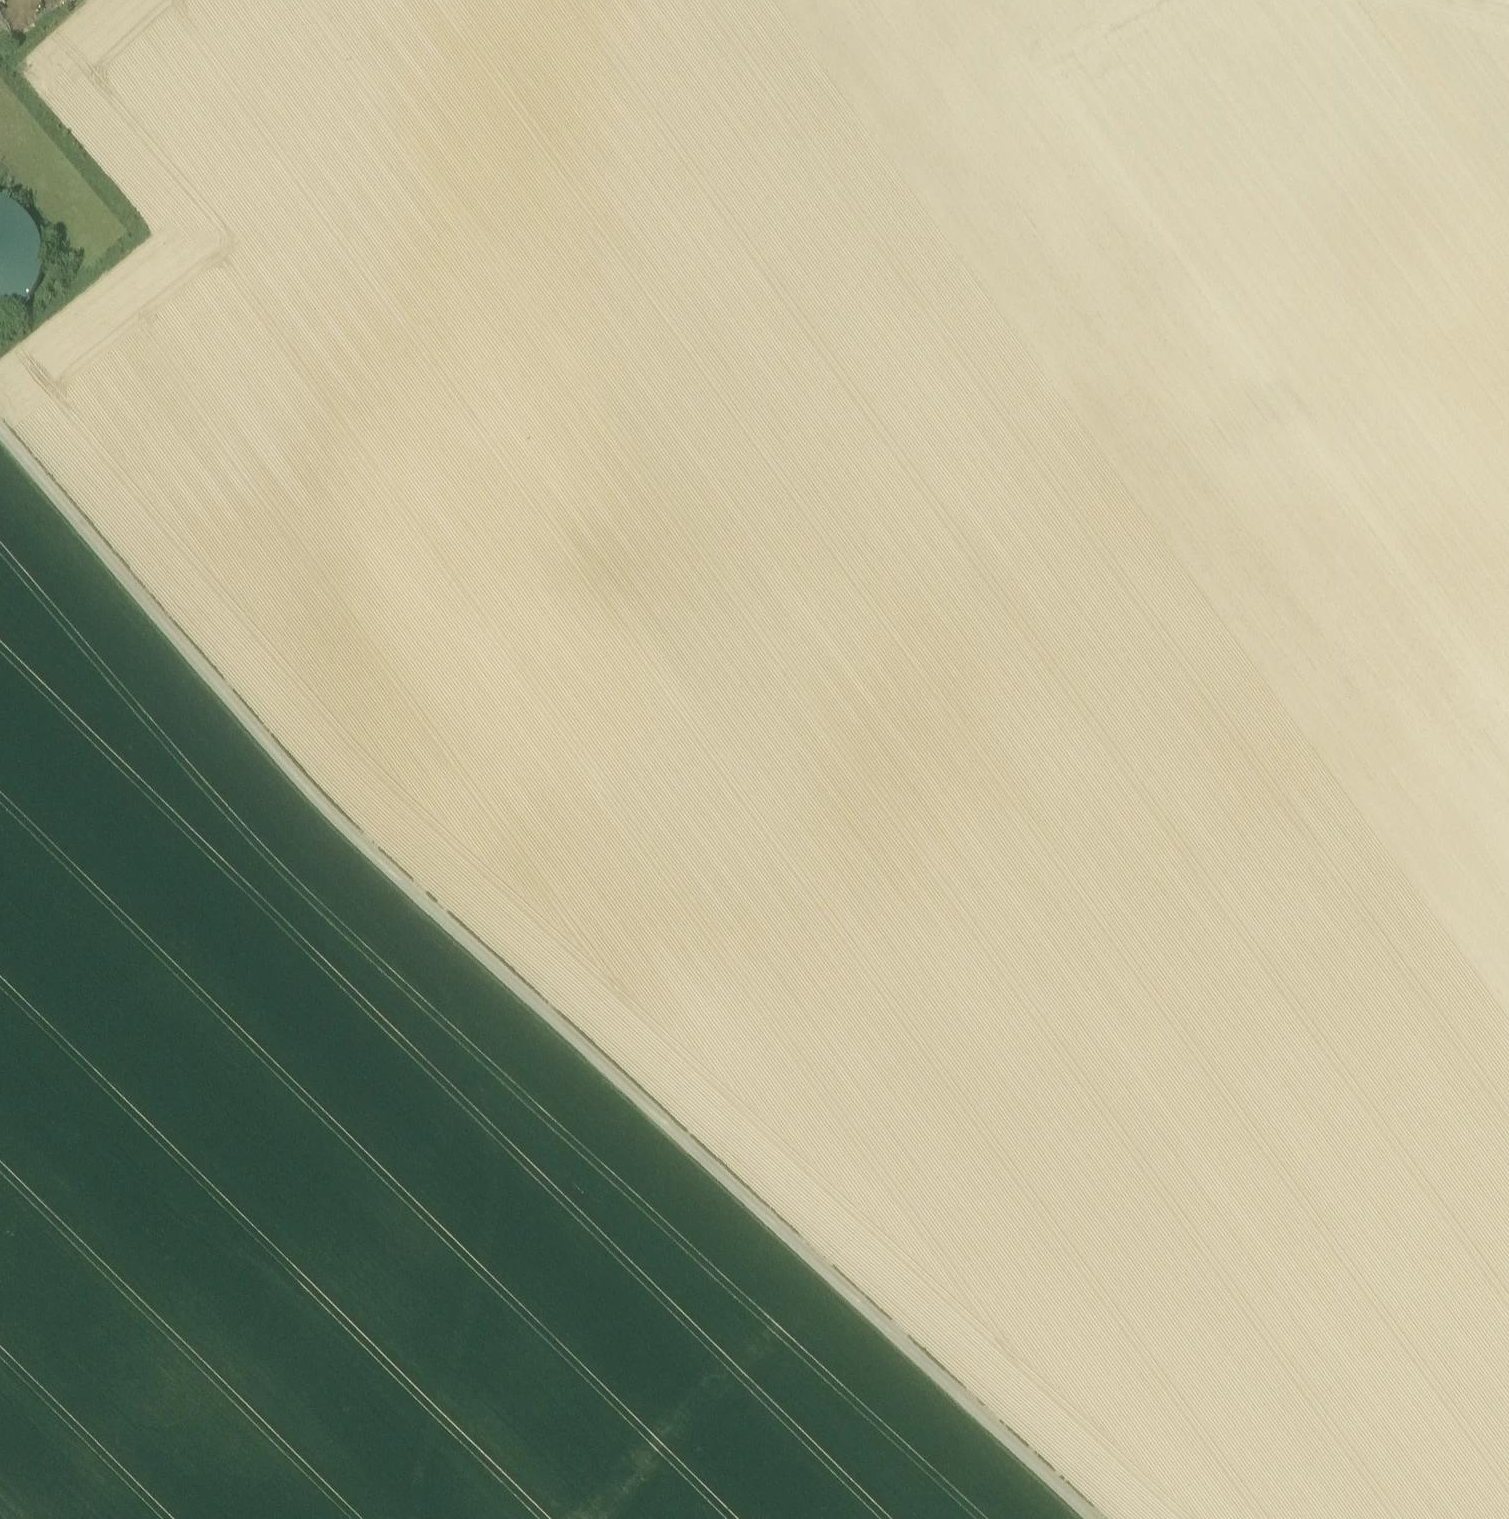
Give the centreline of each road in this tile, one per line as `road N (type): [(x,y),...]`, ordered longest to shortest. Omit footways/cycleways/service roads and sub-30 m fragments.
road 1 (track): [(0,429),(340,825),(1079,1518)]
road 2 (track): [(1508,170),(1389,0)]

